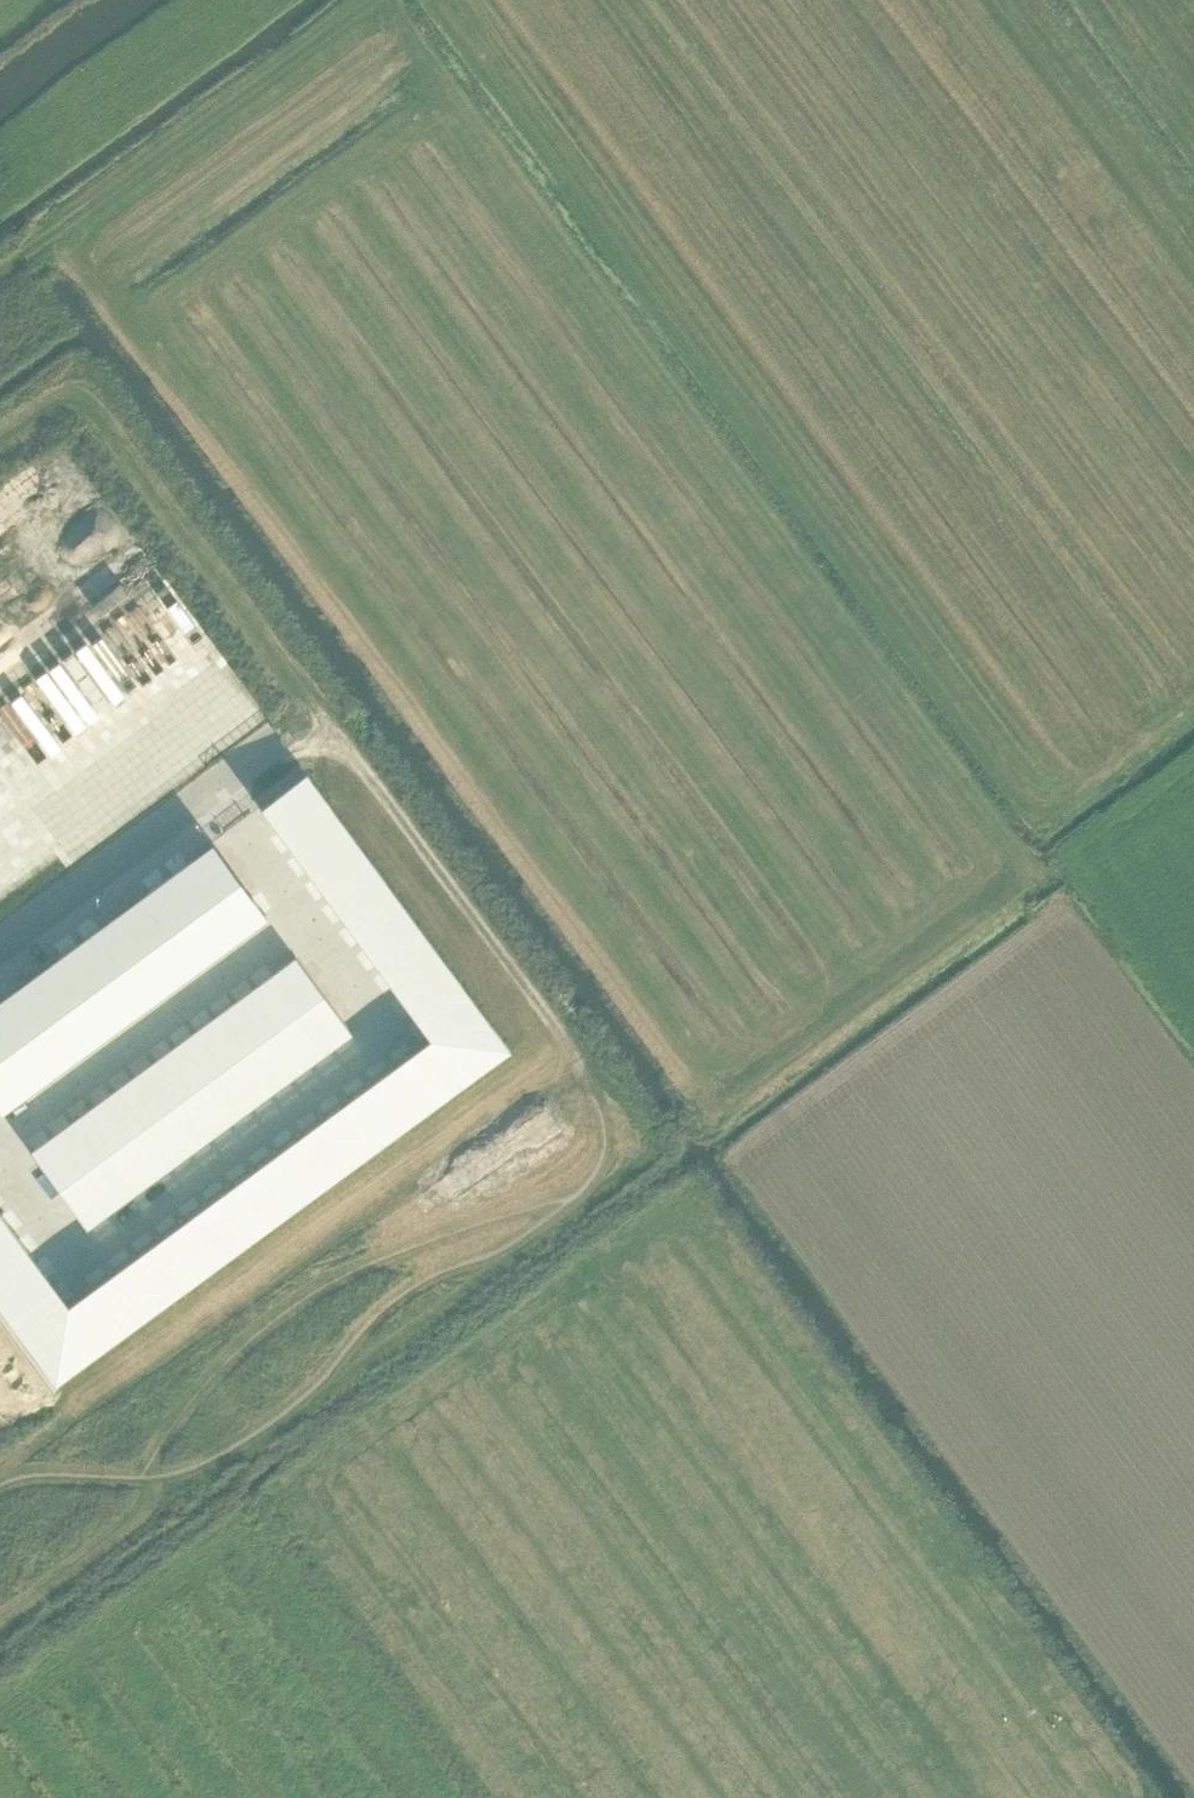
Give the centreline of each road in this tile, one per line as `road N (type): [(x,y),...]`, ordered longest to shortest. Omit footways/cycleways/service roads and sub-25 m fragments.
road 1 (track): [(563,1047),(72,384),(0,437)]
road 2 (unclassified): [(0,937),(274,738)]

